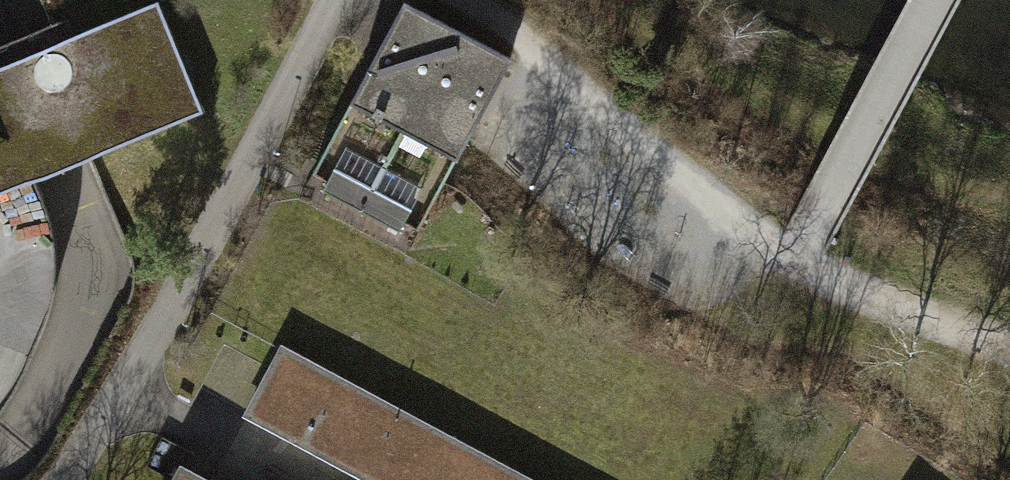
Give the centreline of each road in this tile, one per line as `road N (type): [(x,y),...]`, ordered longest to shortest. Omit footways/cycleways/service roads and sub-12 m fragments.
road 1 (track): [(452,0),(536,53),(795,264),(1009,345)]
road 2 (track): [(795,264),(934,0)]

